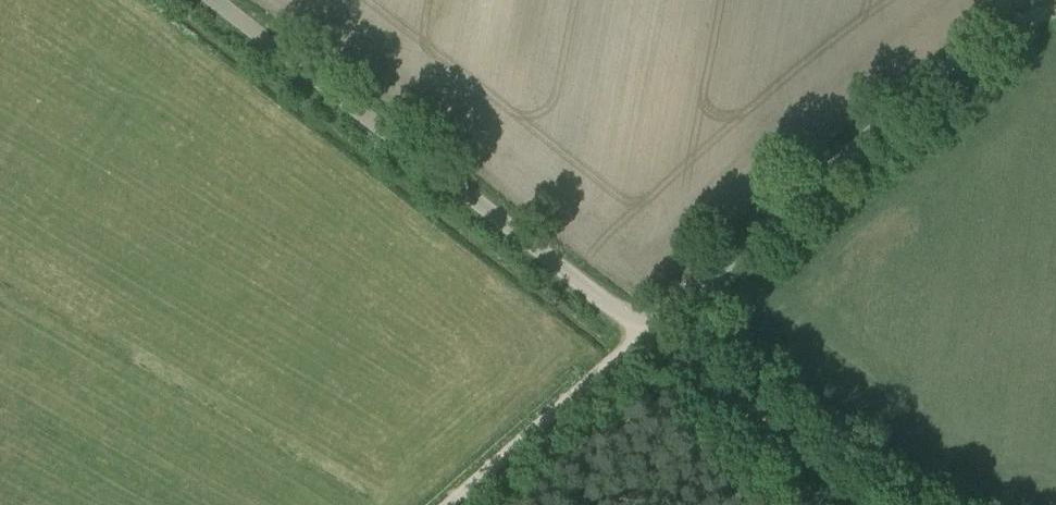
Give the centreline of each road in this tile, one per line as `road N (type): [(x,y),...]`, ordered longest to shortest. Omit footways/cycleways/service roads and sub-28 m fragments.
road 1 (unclassified): [(1055,8),(980,53),(646,331),(208,0)]
road 2 (track): [(447,504),(646,331)]
road 3 (track): [(843,504),(646,331)]

